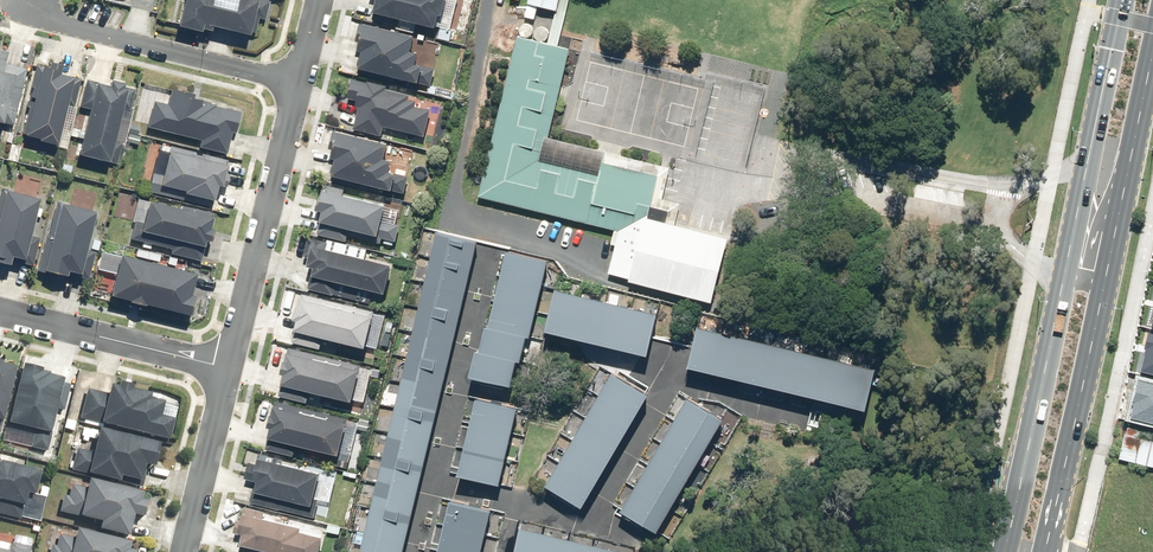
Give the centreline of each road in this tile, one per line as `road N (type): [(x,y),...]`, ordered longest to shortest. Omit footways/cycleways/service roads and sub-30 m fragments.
road 1 (secondary): [(1124,202),(1046,551)]
road 2 (residential): [(302,82),(228,369)]
road 3 (residential): [(302,82),(82,30),(46,16),(34,0)]
road 4 (secondary): [(1070,276),(1130,0)]
road 5 (secondary): [(1008,551),(1070,276)]
road 6 (residential): [(0,312),(228,369)]
road 7 (residential): [(228,369),(183,551)]
road 8 (secondary): [(1152,70),(1124,202)]

